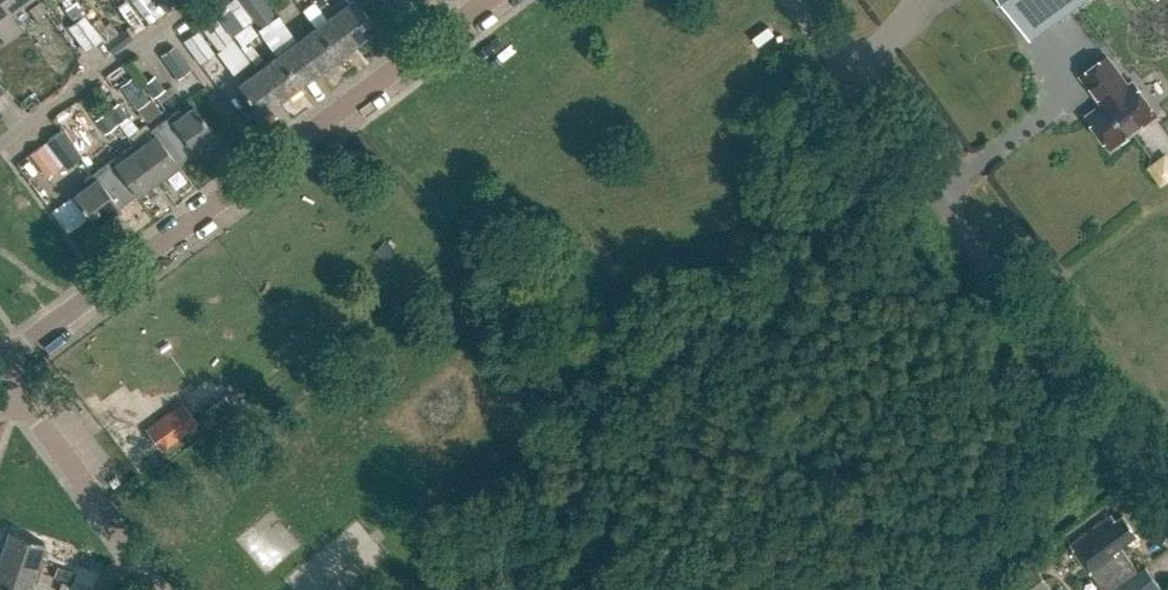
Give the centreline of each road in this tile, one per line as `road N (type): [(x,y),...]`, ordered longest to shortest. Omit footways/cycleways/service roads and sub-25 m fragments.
road 1 (residential): [(1167,509),(794,0)]
road 2 (residential): [(4,374),(27,342),(490,0)]
road 3 (unclassified): [(162,589),(4,374)]

